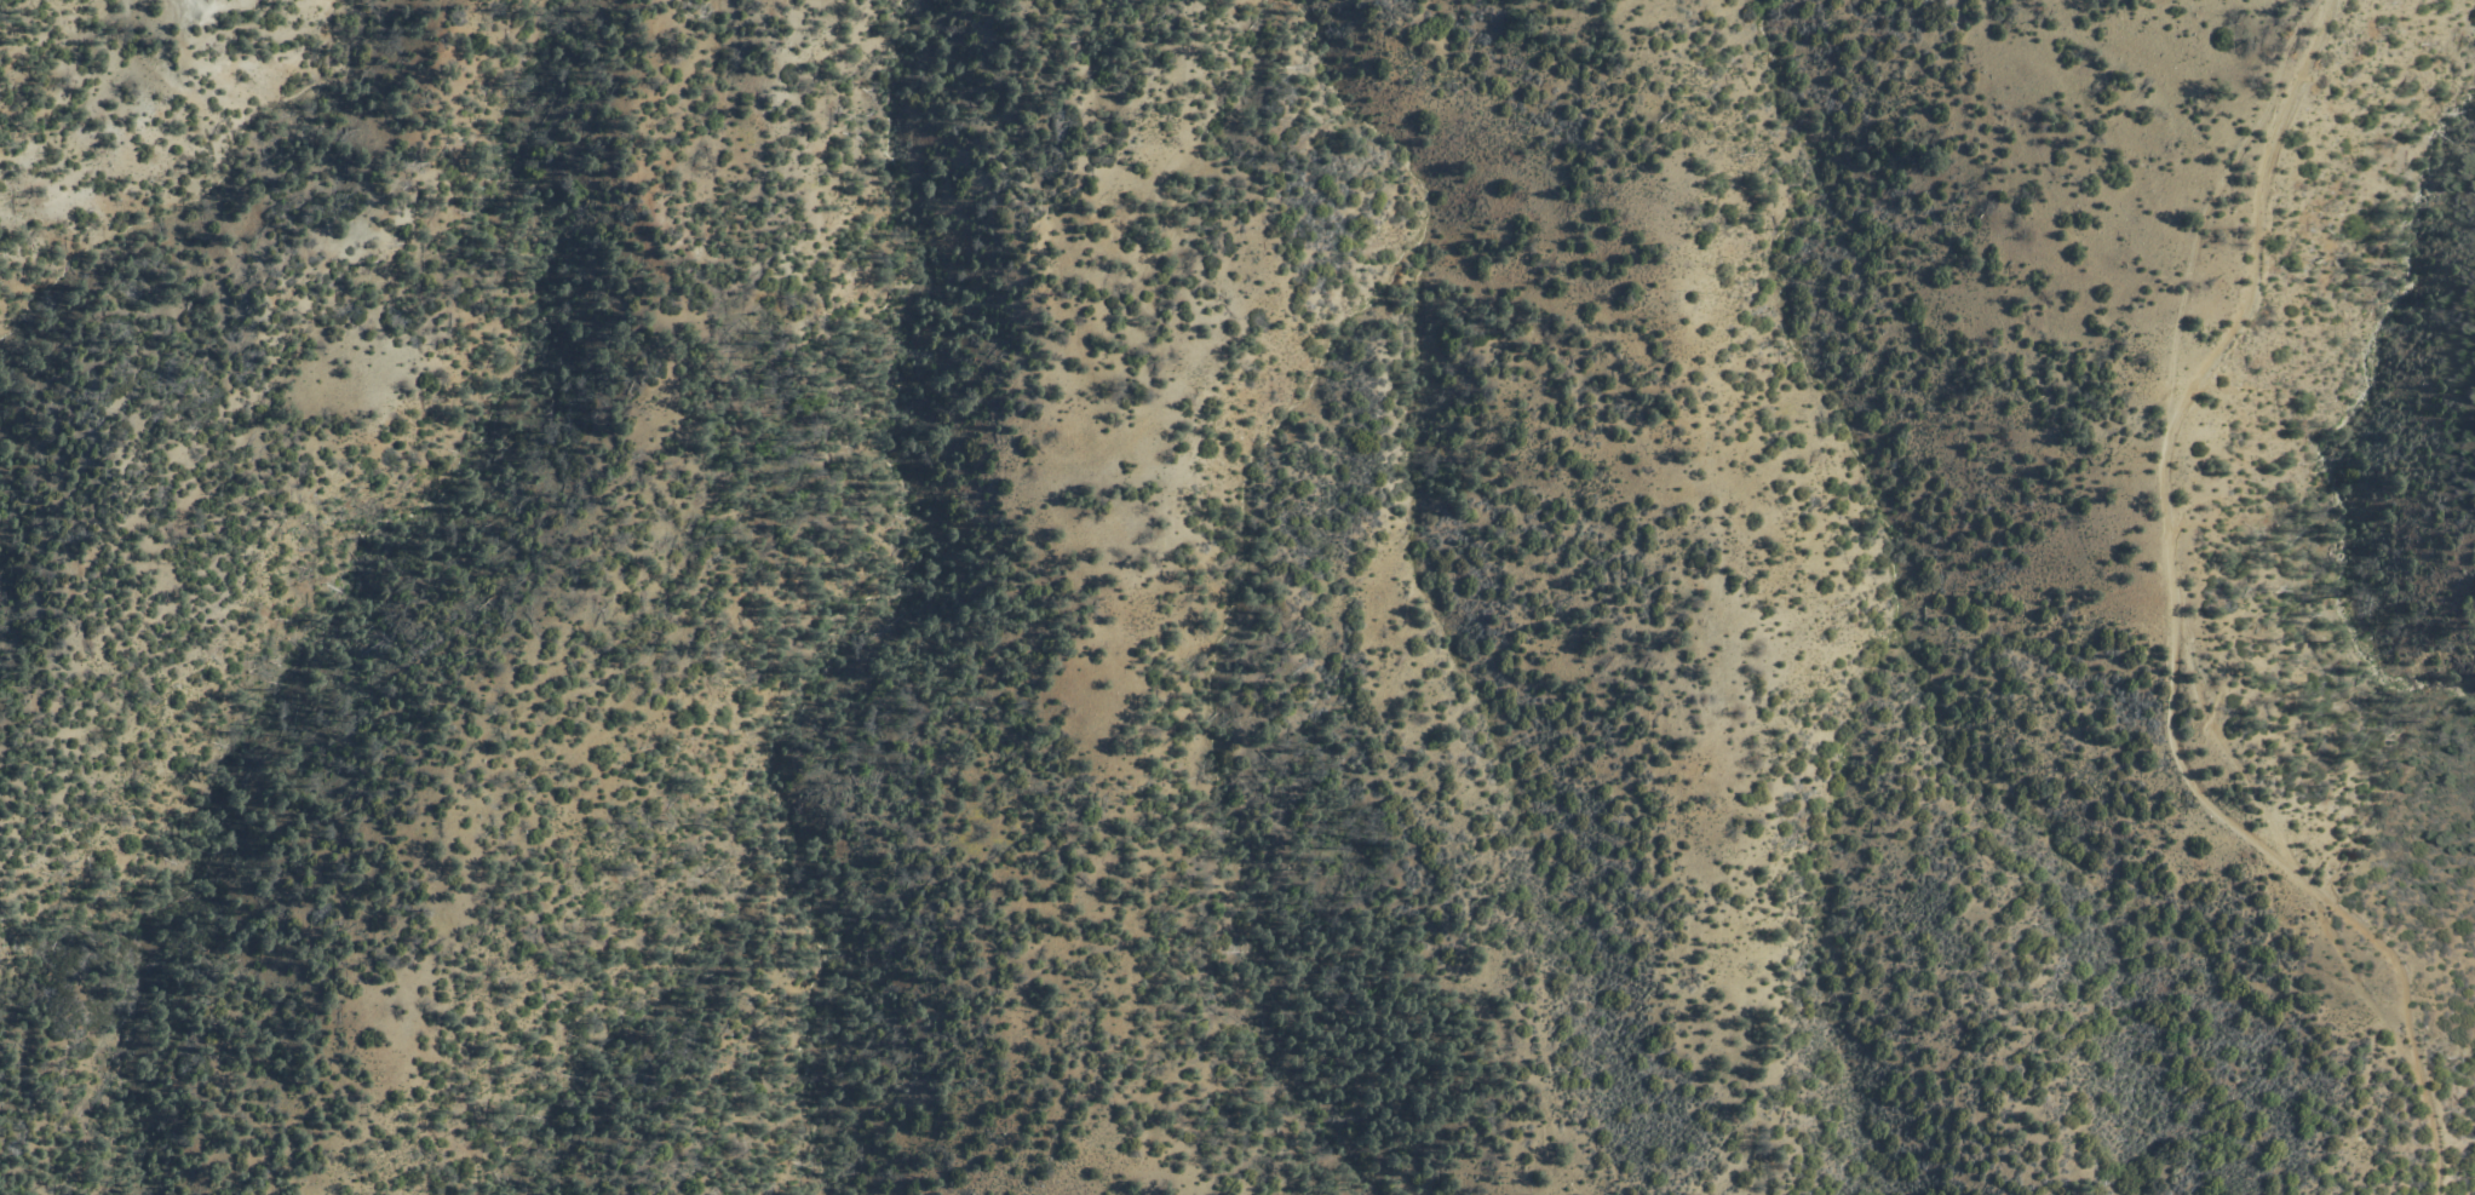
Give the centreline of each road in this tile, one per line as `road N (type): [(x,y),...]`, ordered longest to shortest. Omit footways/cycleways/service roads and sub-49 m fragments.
road 1 (residential): [(2435,1194),(2435,1138),(2399,959),(2198,792),(2169,734),(2161,466),(2177,406),(2244,310),(2262,174),(2330,0)]

